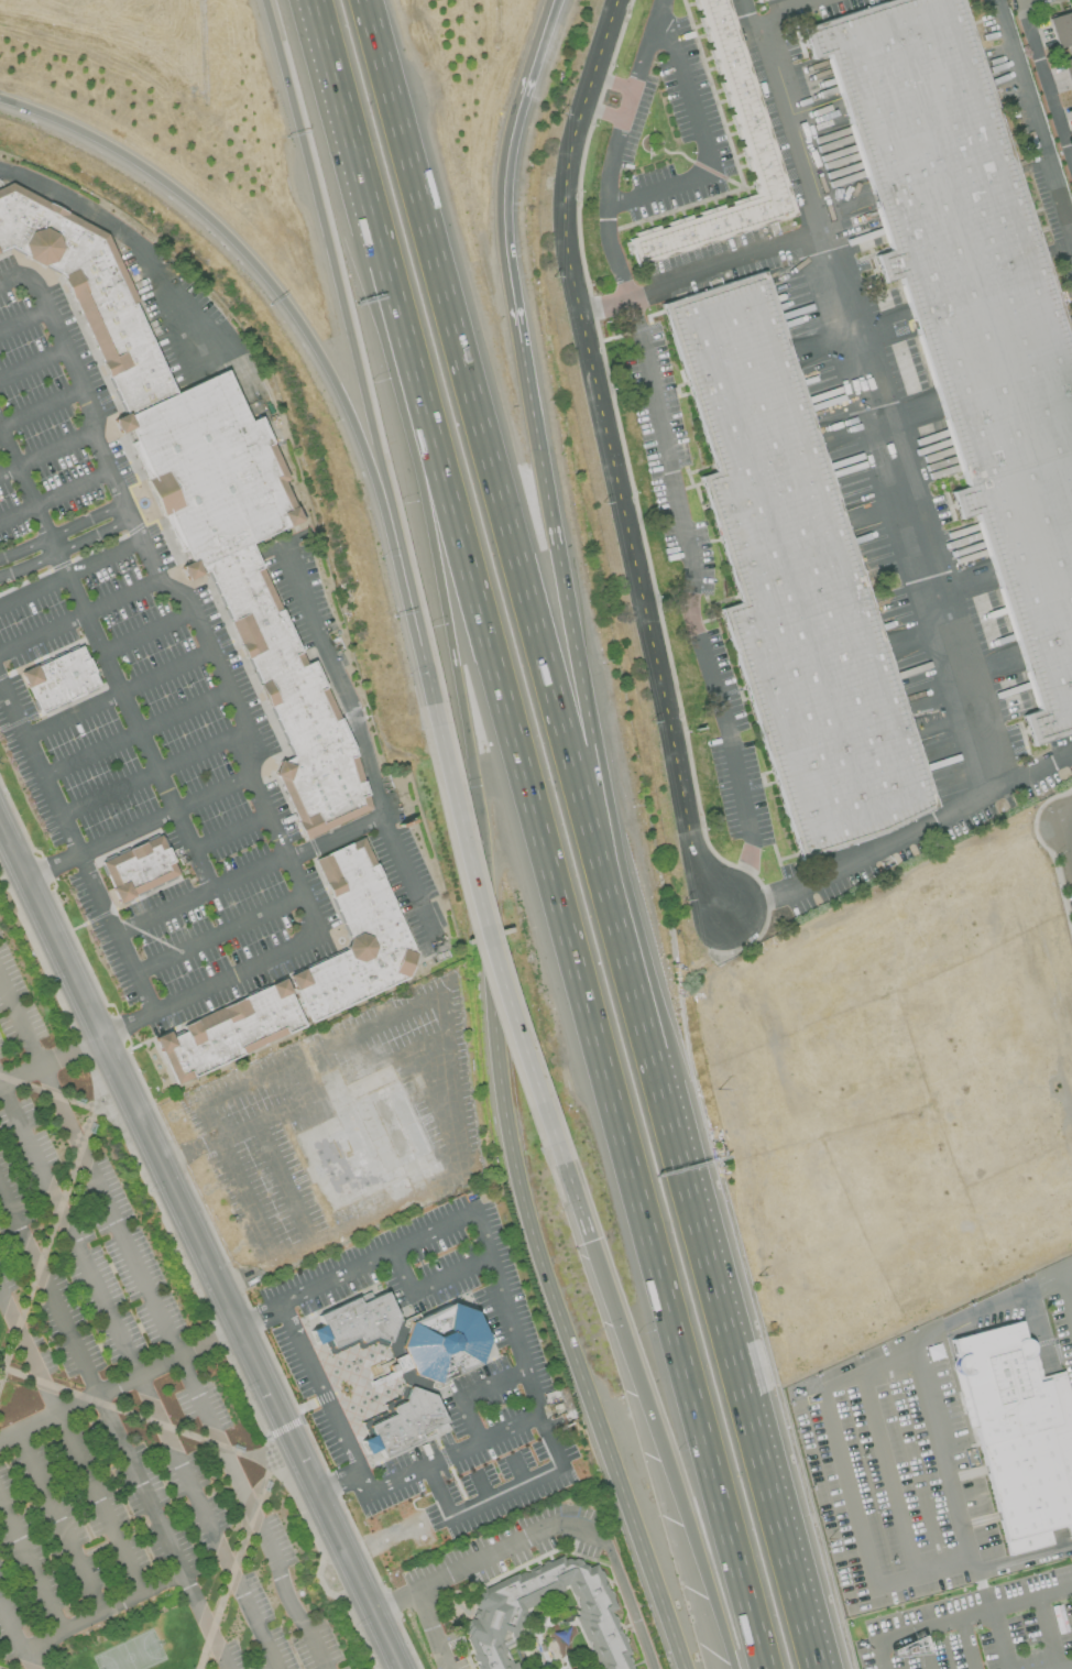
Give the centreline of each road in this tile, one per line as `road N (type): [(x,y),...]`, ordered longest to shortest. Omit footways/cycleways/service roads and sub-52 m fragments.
road 1 (residential): [(733,909),(692,861),(568,248),(567,168),(620,0)]
road 2 (motorway): [(474,782),(494,1028),(519,1186),(686,1668)]
road 3 (motorway): [(374,218),(612,1101)]
road 4 (motorway): [(573,782),(363,0)]
road 5 (tertiary): [(315,1493),(0,828)]
road 6 (motorway): [(0,94),(98,134),(156,172),(210,216),(302,320),(358,428),(419,642)]
road 7 (motorway): [(267,0),(419,642)]
road 8 (motorway): [(612,1101),(770,1668)]
road 9 (motorway): [(374,218),(402,410),(474,782)]
road 10 (motorway): [(712,1286),(573,782)]
road 11 (motorway): [(433,702),(505,999),(577,1199)]
road 12 (motorway): [(591,1241),(738,1668)]
road 13 (motorway): [(816,1668),(712,1286)]
road 14 (motorway): [(582,703),(523,346)]
road 15 (motorway): [(523,346),(507,253),(508,155),(556,0)]
road 16 (motorway): [(315,0),(374,218)]
road 17 (tertiary): [(399,1668),(315,1493)]
road 18 (residential): [(1024,0),(1071,159)]

